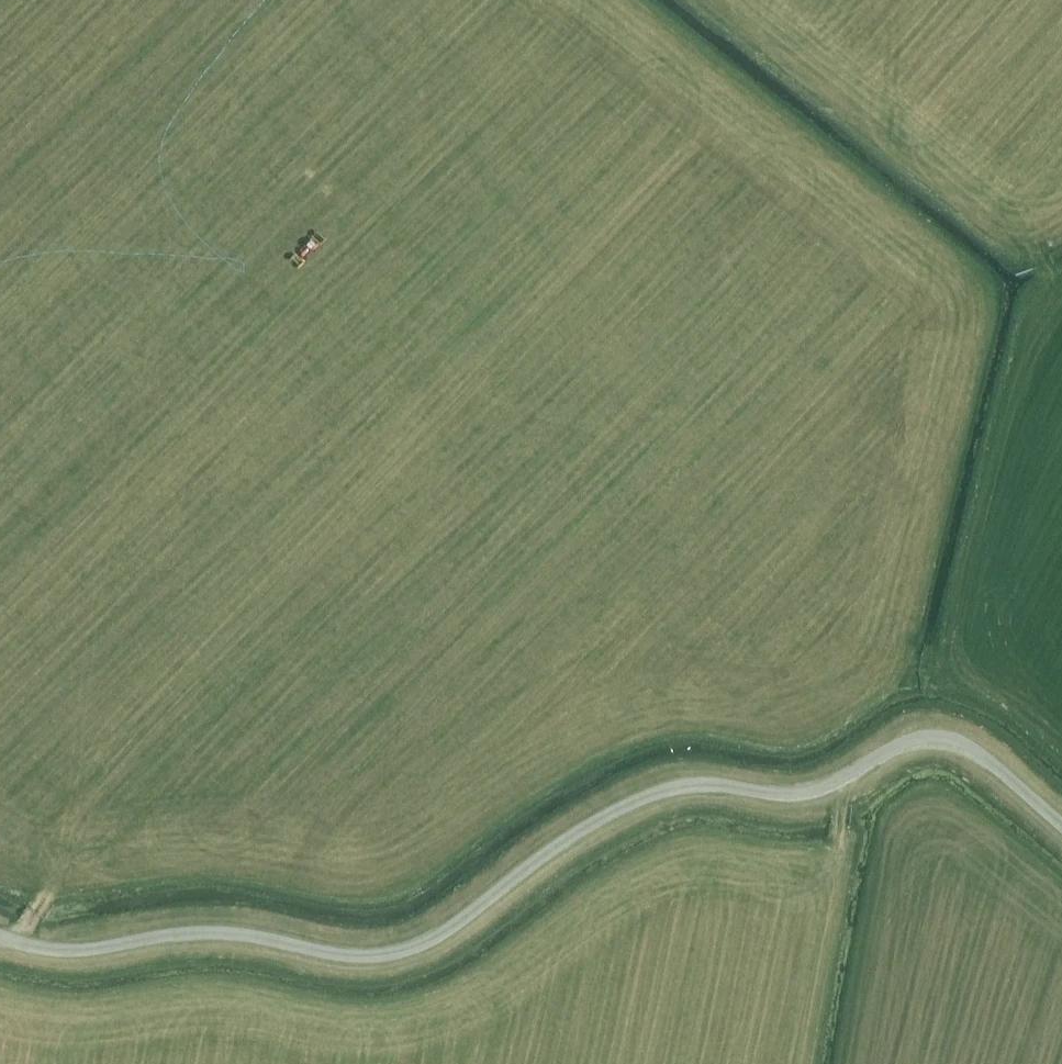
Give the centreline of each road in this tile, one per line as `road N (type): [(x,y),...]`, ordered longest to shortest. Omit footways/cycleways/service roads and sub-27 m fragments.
road 1 (track): [(1061,825),(966,748),(927,737),(810,792),(699,785),(656,792),(574,834),(449,932),(402,953),(347,956),(208,932),(69,952),(0,936)]

